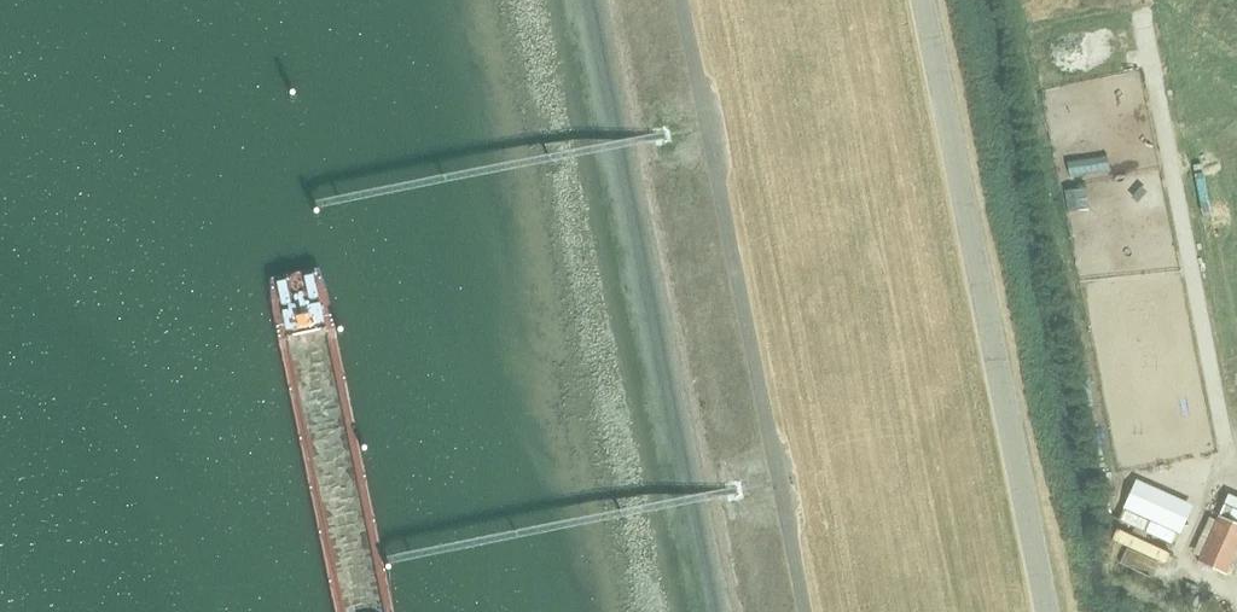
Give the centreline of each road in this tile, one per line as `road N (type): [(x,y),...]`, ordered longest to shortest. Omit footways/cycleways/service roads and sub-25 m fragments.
road 1 (residential): [(1046,611),(957,214),(918,0)]
road 2 (unclassified): [(807,611),(687,0)]

